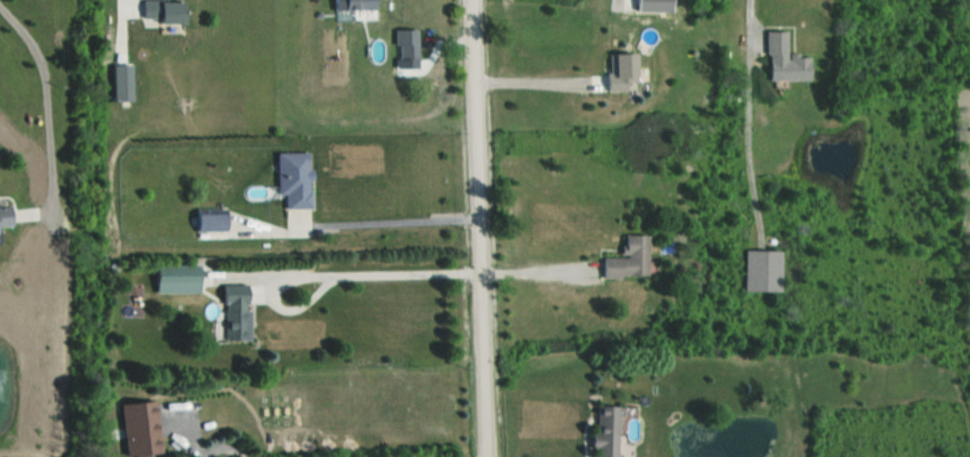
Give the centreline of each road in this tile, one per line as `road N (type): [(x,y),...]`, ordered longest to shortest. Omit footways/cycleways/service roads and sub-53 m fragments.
road 1 (residential): [(469,0),(483,456)]

